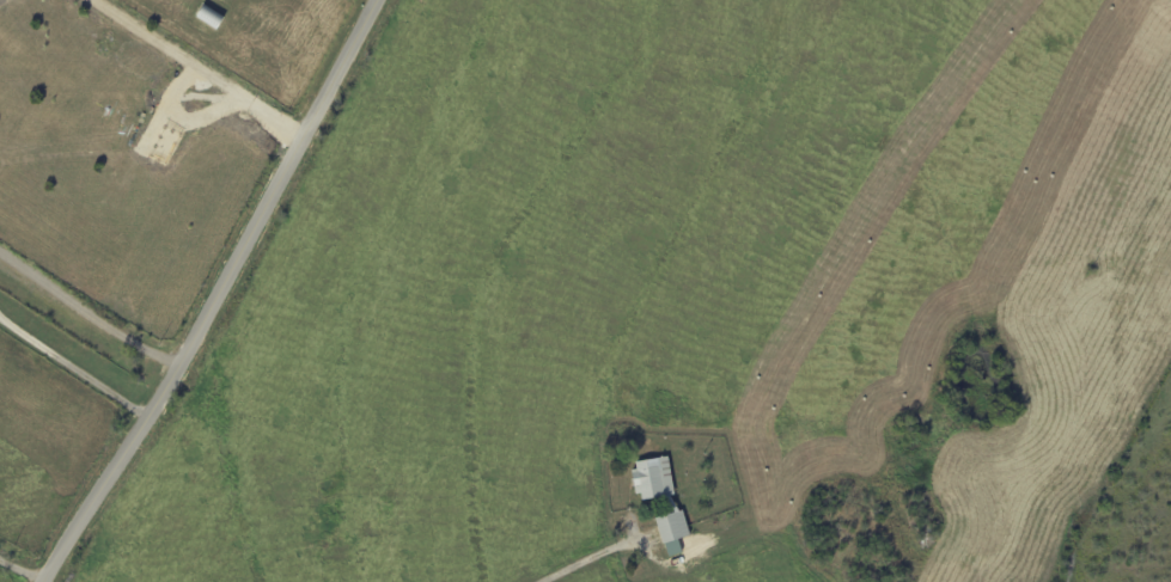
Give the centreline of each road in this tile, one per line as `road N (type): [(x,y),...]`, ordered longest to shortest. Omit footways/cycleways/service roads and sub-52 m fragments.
road 1 (residential): [(51,581),(367,0)]

